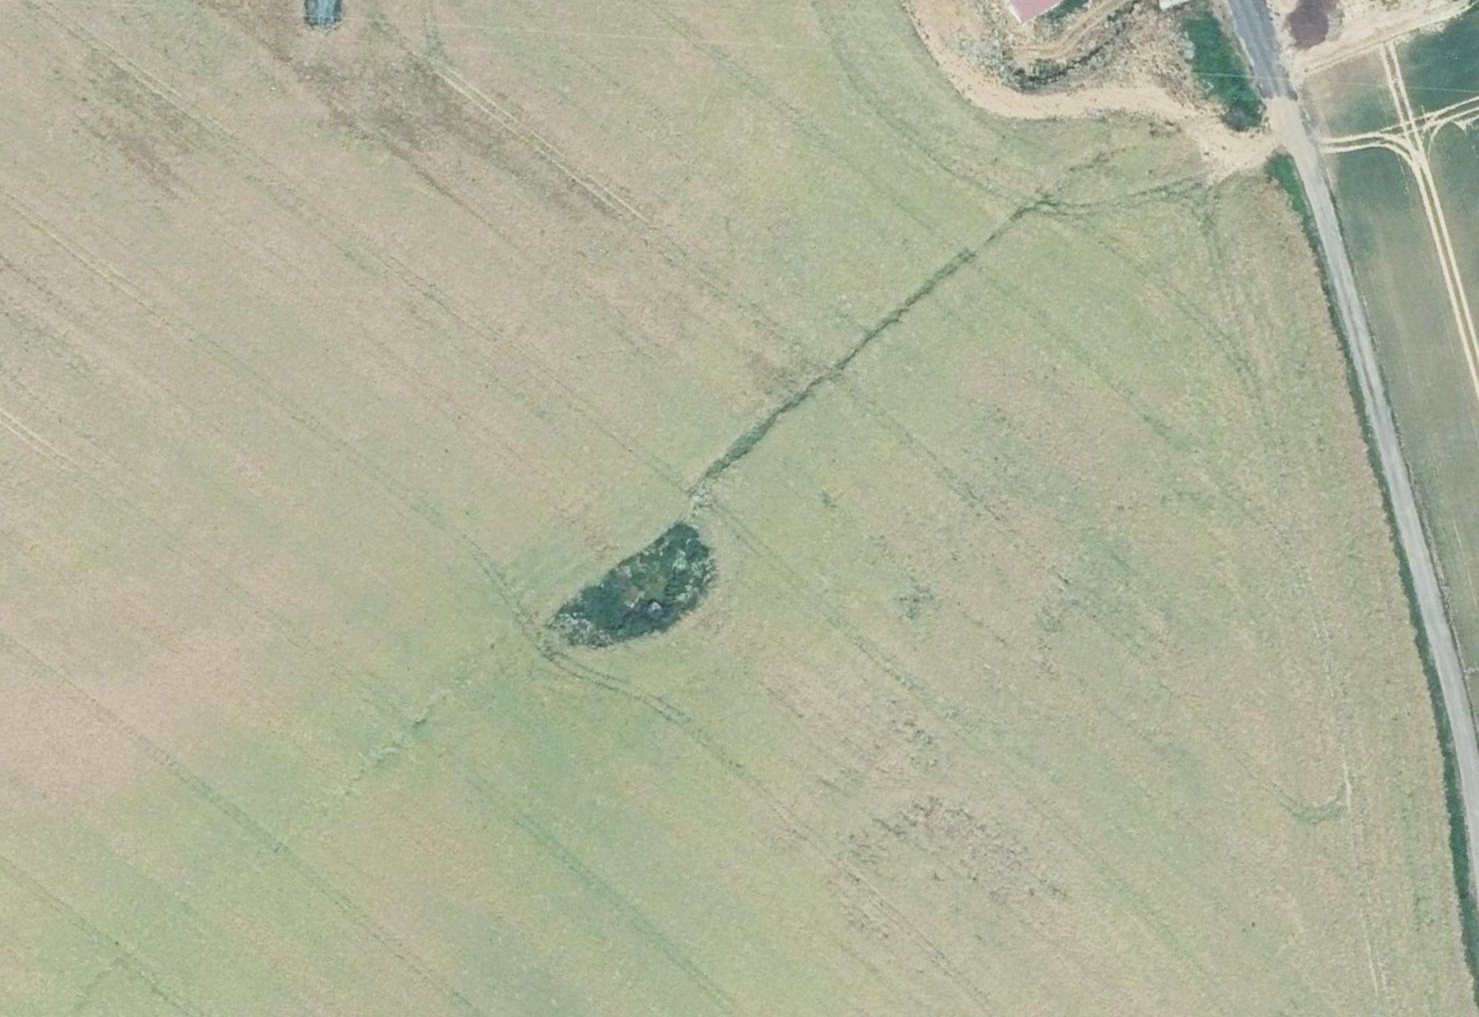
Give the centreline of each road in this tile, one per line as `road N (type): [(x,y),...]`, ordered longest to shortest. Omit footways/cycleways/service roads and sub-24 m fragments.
road 1 (track): [(1478,838),(1413,537),(1341,289),(1290,134),(1232,0)]

